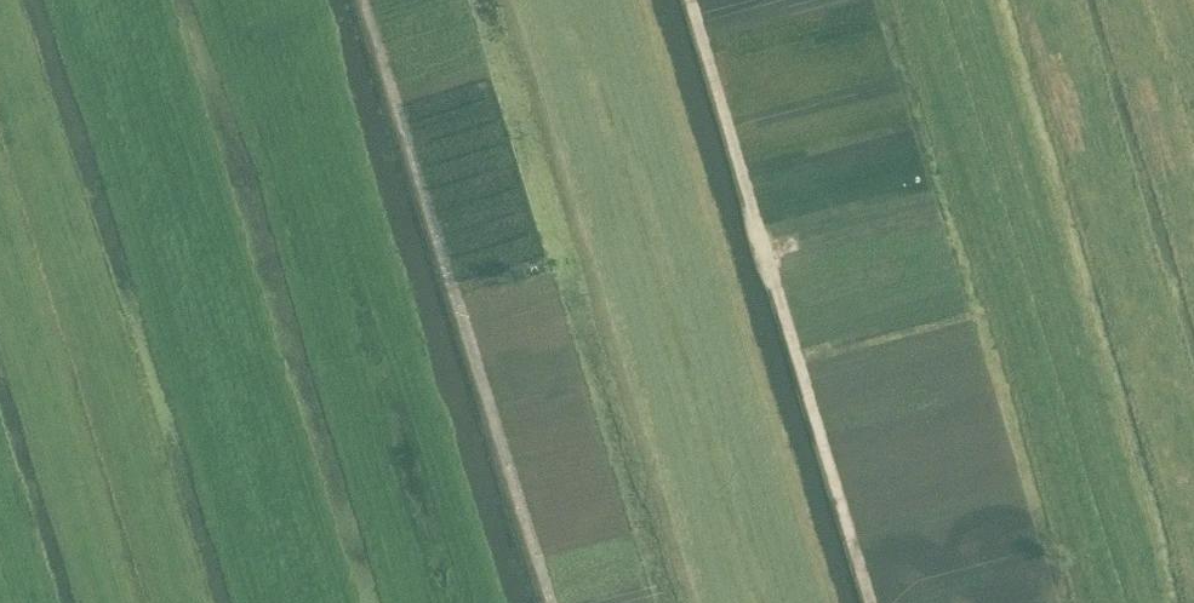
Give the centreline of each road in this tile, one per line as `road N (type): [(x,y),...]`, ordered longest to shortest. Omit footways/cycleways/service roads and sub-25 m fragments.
road 1 (track): [(877,602),(689,0)]
road 2 (track): [(548,602),(361,0)]

